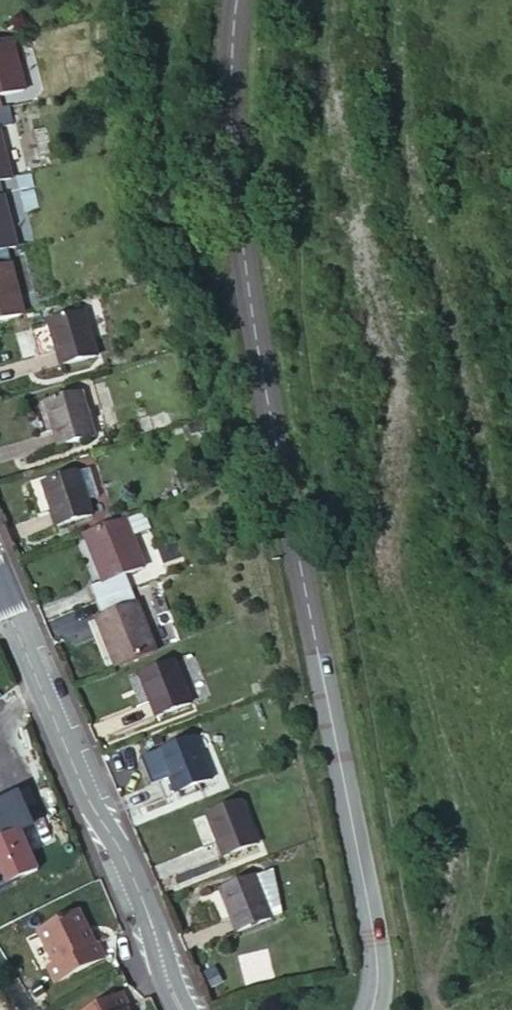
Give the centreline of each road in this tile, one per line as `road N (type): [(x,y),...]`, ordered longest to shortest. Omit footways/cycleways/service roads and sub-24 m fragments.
road 1 (tertiary): [(371,1009),(372,922),(244,260),(231,119),(237,0)]
road 2 (tertiary): [(1,593),(90,802),(154,926),(181,1009)]

